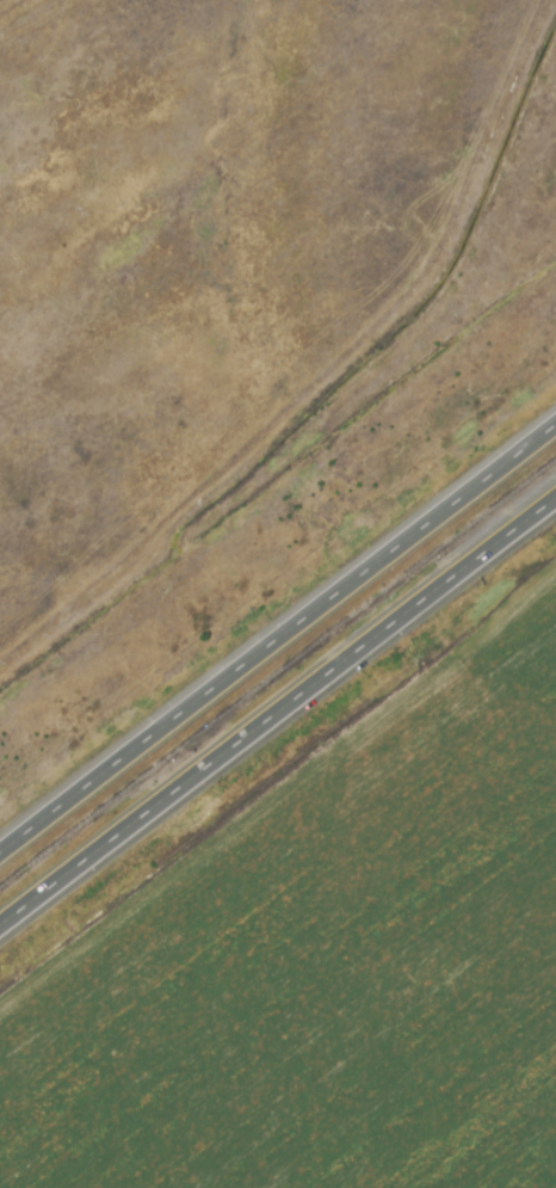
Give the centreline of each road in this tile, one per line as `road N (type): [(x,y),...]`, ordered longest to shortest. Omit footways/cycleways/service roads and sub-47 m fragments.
road 1 (trunk): [(555,426),(0,852)]
road 2 (trunk): [(0,927),(382,633)]
road 3 (trunk): [(382,633),(555,499)]

